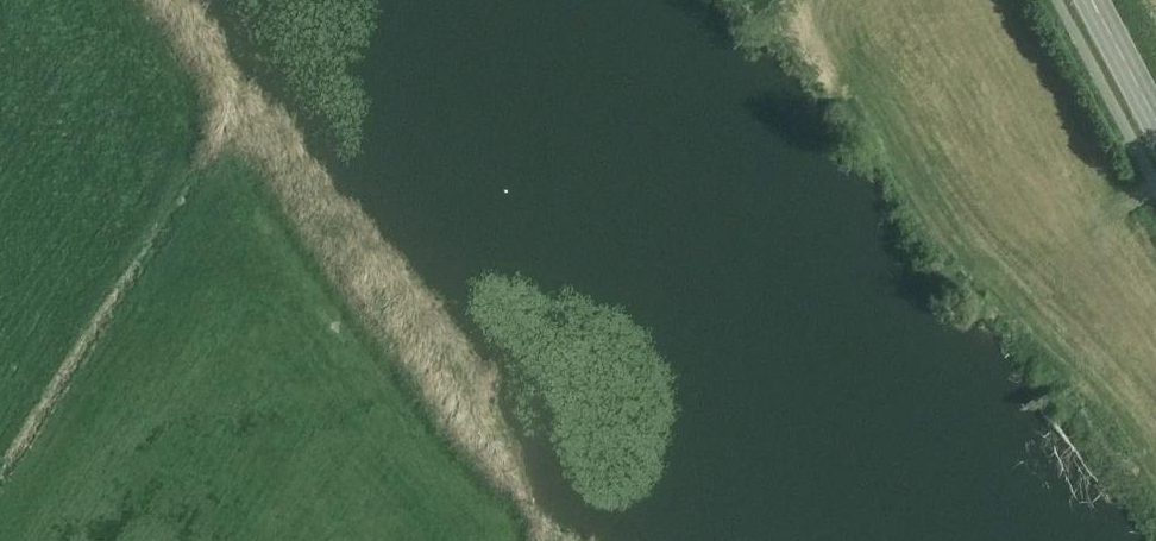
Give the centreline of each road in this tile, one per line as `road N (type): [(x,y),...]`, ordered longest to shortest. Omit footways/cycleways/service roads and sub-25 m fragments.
road 1 (secondary): [(1155,117),(1093,0)]

